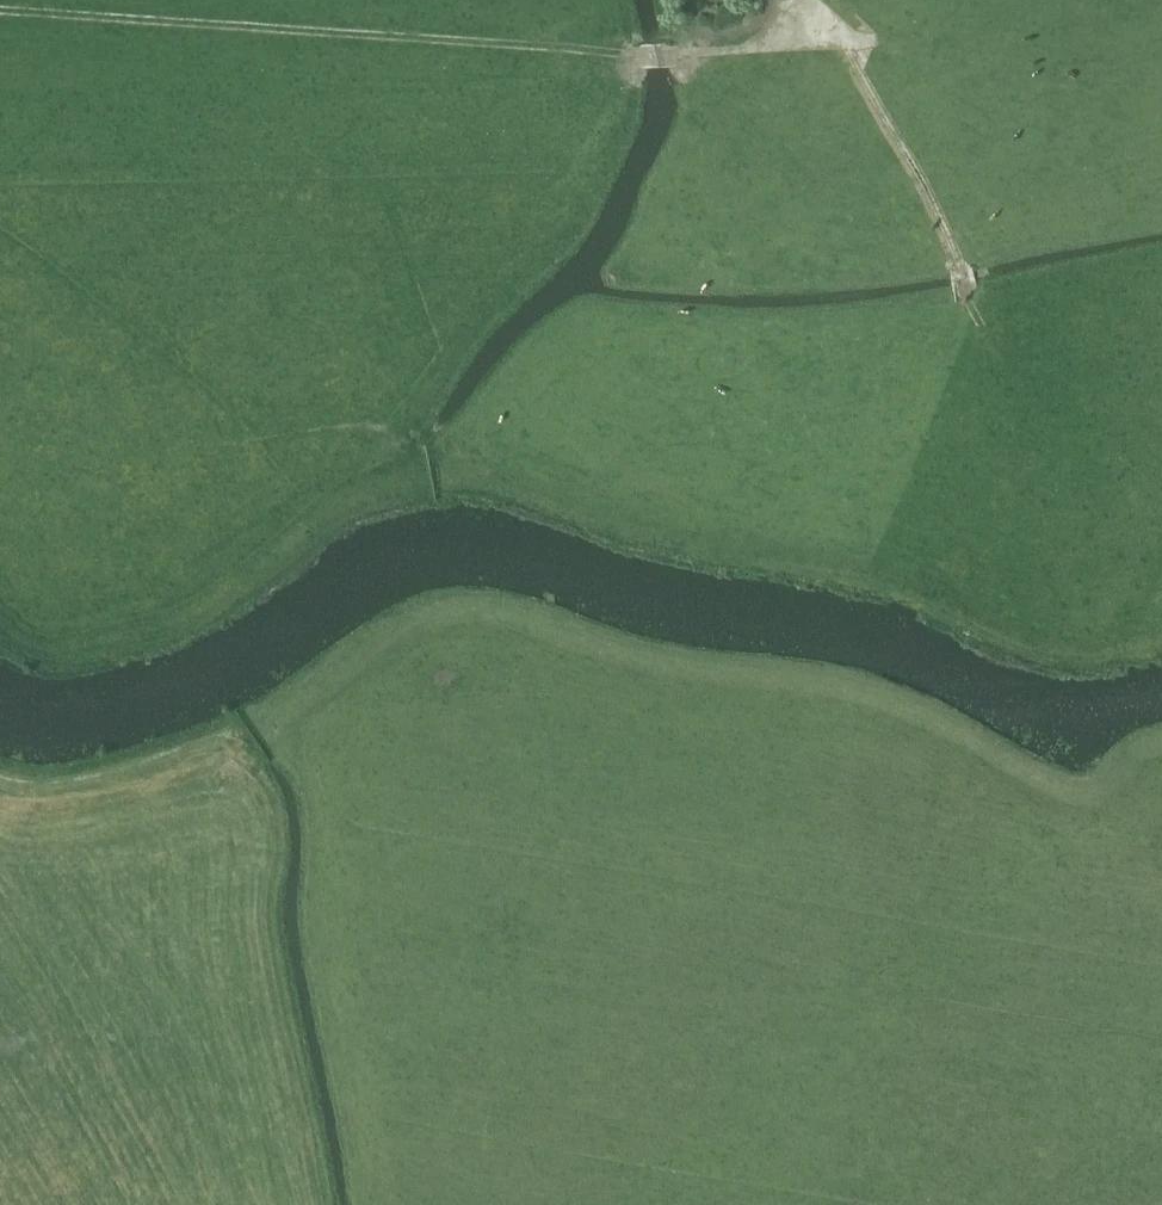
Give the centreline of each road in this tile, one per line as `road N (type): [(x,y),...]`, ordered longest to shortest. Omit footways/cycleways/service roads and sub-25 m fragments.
road 1 (track): [(997,340),(973,310),(962,259),(843,41),(721,60),(0,12)]

